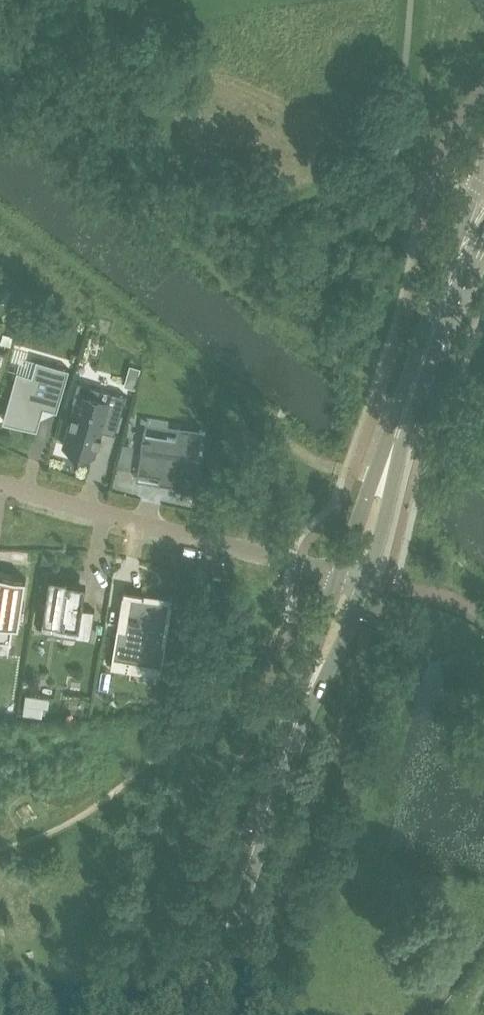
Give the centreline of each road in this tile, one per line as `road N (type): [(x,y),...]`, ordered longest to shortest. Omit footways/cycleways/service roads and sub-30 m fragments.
road 1 (tertiary): [(198,1014),(352,575)]
road 2 (residential): [(352,575),(0,485)]
road 3 (tertiary): [(352,575),(428,346)]
road 4 (tertiary): [(483,172),(451,255),(428,346)]

